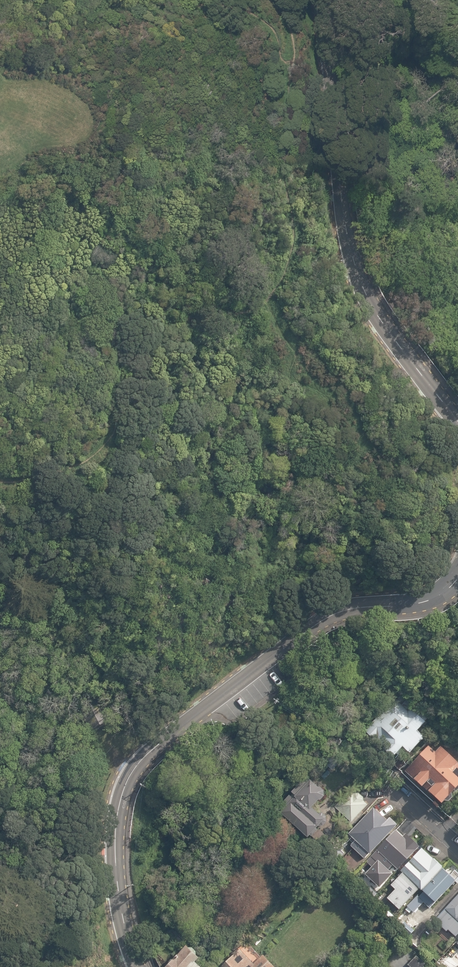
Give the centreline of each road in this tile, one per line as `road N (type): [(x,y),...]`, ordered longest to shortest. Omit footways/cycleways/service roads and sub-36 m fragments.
road 1 (track): [(0,476),(44,476),(92,461),(111,436),(121,332),(135,309),(248,307),(284,277),(292,39),(284,0)]
road 2 (residential): [(457,575),(436,596),(323,619),(137,762),(119,798),(112,854),(133,966)]
road 3 (residential): [(321,0),(346,224),(366,294),(457,427)]

